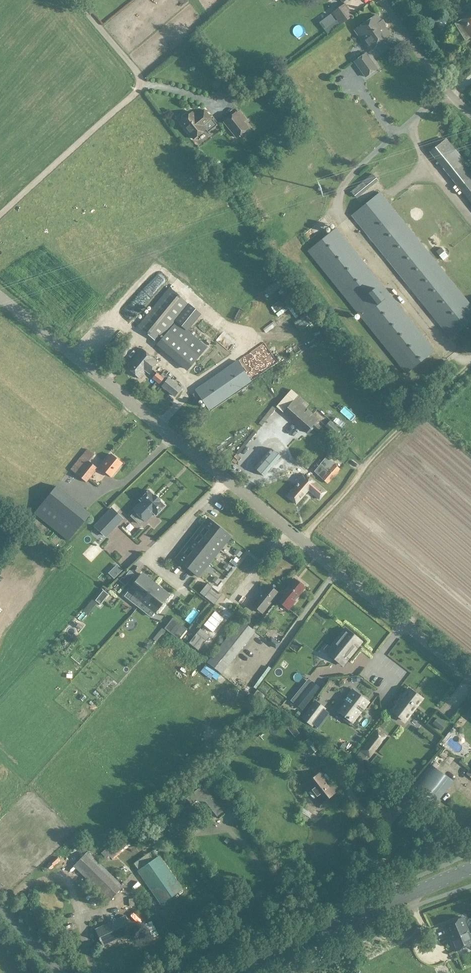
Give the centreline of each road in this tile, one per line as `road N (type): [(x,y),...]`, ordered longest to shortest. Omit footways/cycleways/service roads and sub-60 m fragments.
road 1 (unclassified): [(301,541),(0,297)]
road 2 (track): [(77,0),(136,71),(139,87),(0,214)]
road 3 (secondary): [(230,972),(470,868)]
road 4 (unclassified): [(301,541),(365,463),(470,364)]
road 5 (unclassified): [(470,677),(301,541)]
road 6 (unclassified): [(470,113),(383,0)]

